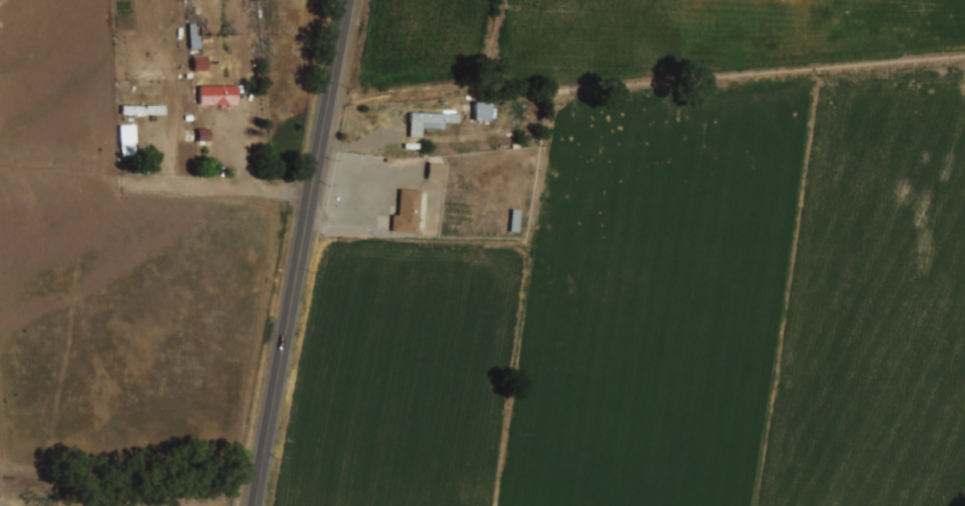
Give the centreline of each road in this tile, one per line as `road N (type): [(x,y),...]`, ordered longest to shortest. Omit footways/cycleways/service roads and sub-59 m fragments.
road 1 (primary): [(348,0),(256,505)]
road 2 (residential): [(312,192),(135,182)]

